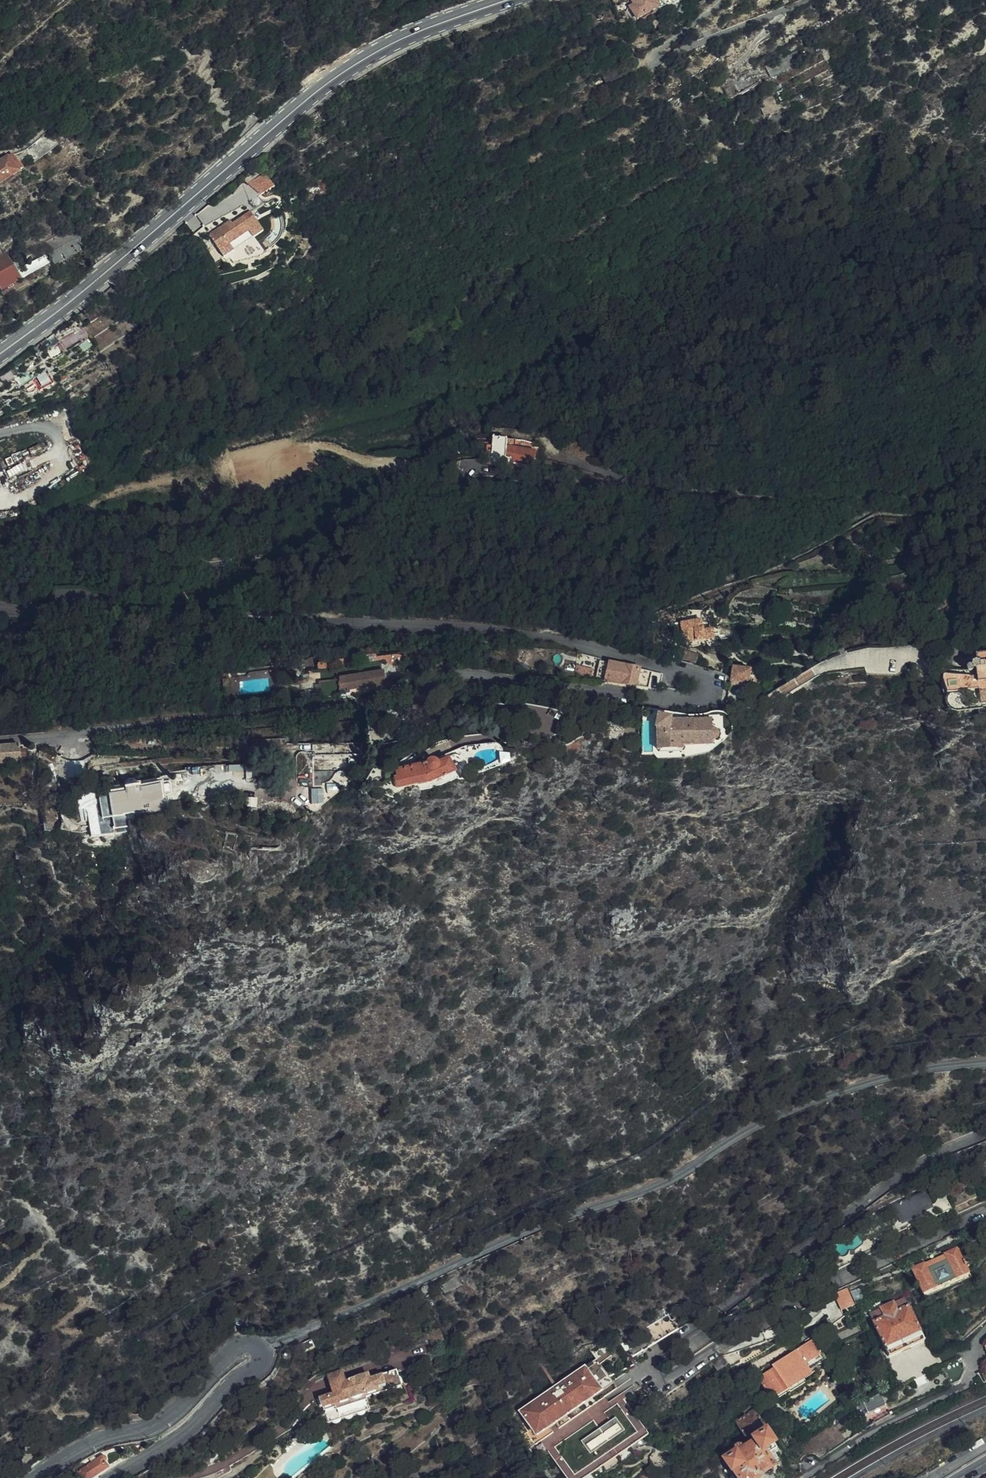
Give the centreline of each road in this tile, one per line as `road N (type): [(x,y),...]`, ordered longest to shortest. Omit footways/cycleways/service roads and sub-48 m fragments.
road 1 (tertiary): [(0,607),(505,632),(685,672),(706,682),(709,693),(690,705),(447,676),(369,702),(0,744)]
road 2 (residential): [(985,1134),(882,1187),(764,1293),(661,1361),(657,1372),(667,1380),(684,1372),(768,1315),(985,1210)]
road 3 (residential): [(261,1351),(506,1240),(645,1189),(824,1096),(985,1062)]
road 4 (primary): [(0,352),(341,73),(411,34),(506,0)]
road 5 (tertiary): [(261,1351),(239,1346),(154,1426),(82,1445),(35,1477)]
road 6 (tertiary): [(115,1477),(191,1428),(227,1387),(261,1365),(261,1351)]

